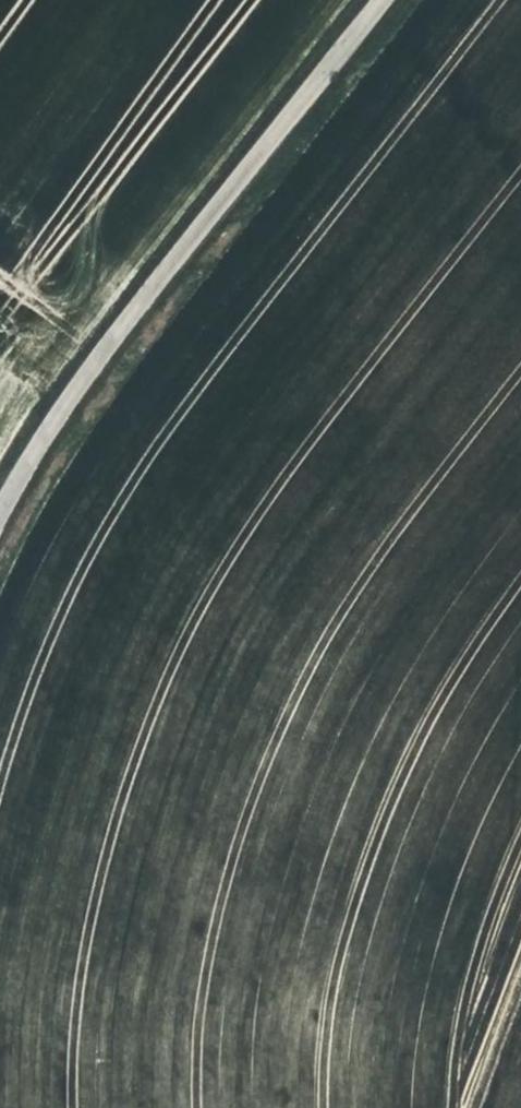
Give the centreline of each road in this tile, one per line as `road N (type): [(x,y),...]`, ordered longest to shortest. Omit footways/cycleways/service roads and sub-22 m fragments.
road 1 (track): [(0,499),(126,313),(377,0)]

